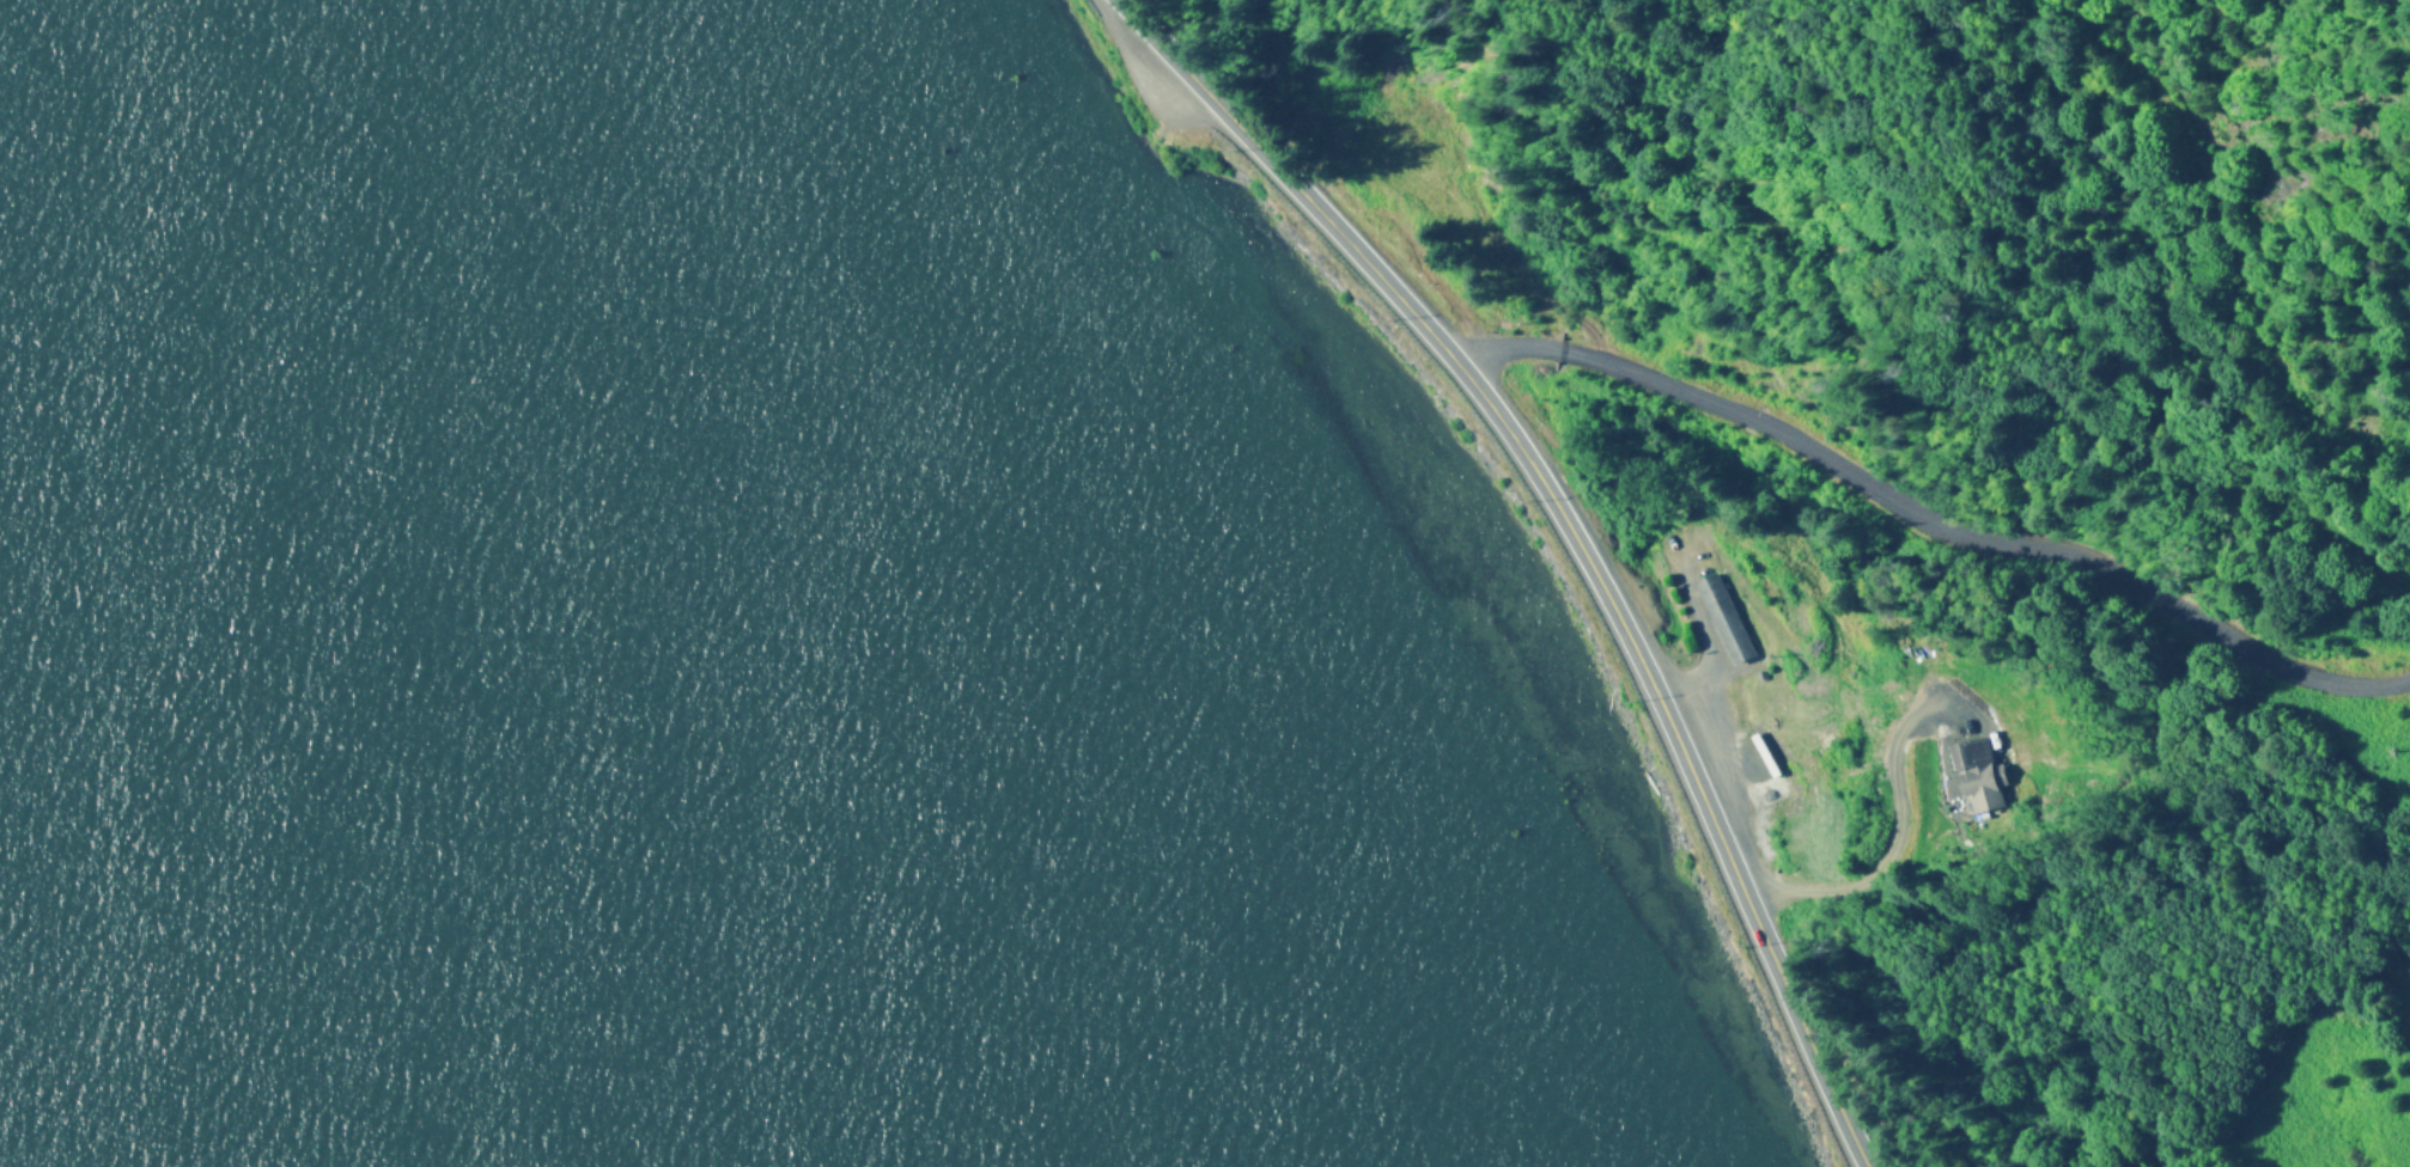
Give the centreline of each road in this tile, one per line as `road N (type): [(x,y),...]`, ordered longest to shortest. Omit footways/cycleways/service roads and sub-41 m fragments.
road 1 (primary): [(1112,0),(1447,356),(1623,617),(1869,1166)]
road 2 (residential): [(1447,356),(1510,346),(1551,350),(1748,420),(1923,527),(1964,542),(2053,552),(2202,629),(2260,670),(2331,689),(2388,684),(2409,670)]

